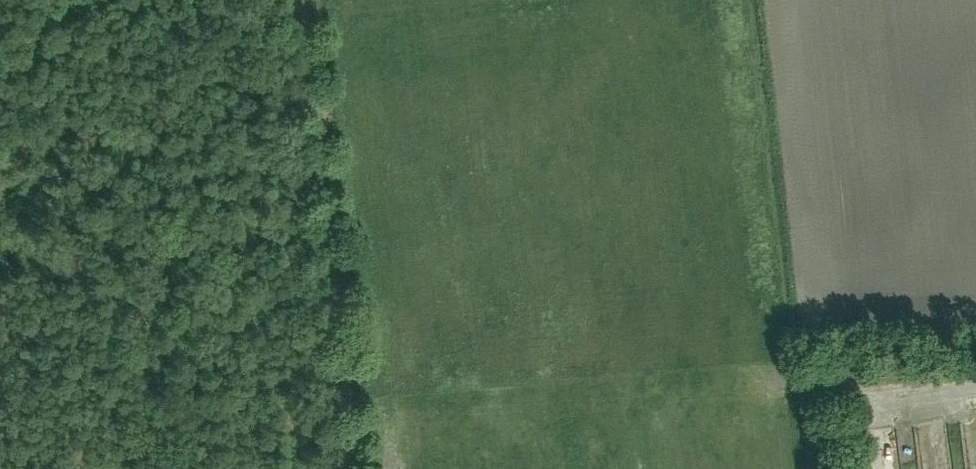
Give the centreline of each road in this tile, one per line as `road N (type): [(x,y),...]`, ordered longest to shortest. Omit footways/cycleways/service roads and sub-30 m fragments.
road 1 (track): [(305,0),(361,468)]

